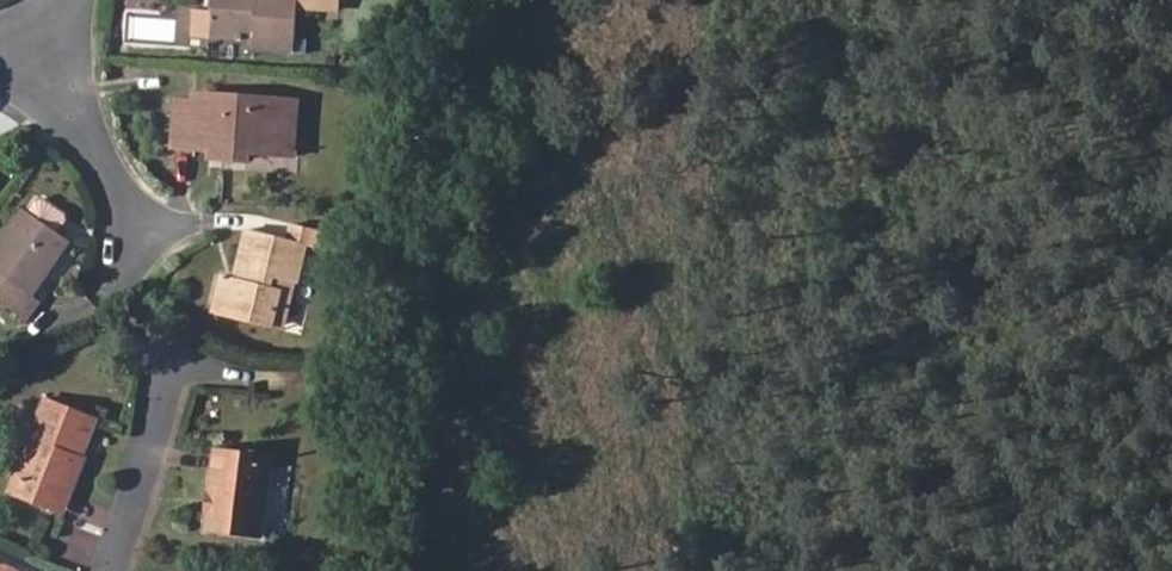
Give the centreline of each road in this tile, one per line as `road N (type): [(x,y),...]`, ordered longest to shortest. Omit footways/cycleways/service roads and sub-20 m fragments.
road 1 (residential): [(204,349),(132,570)]
road 2 (residential): [(153,246),(46,40)]

